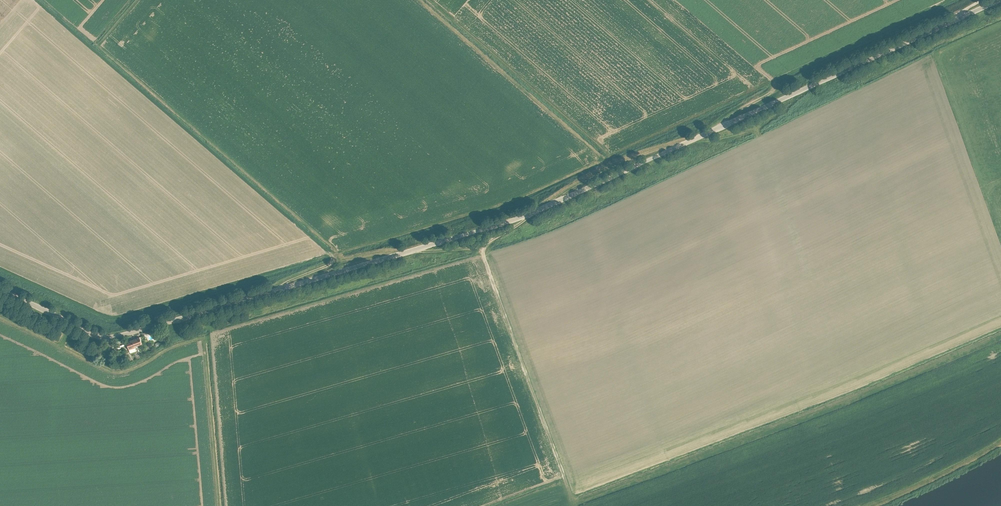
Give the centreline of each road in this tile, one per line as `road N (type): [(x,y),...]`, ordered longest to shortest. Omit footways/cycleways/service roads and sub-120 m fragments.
road 1 (unclassified): [(0,293),(108,339),(525,217),(953,23)]
road 2 (track): [(688,142),(758,132),(801,91)]

